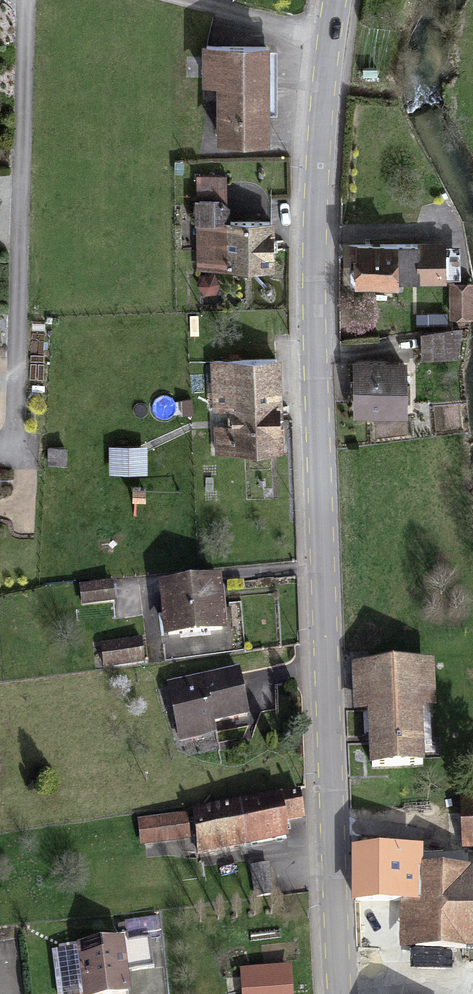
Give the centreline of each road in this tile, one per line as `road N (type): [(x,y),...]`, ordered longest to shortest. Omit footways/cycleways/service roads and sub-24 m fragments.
road 1 (primary): [(338,993),(314,290),(331,36)]
road 2 (residential): [(8,450),(26,0)]
road 3 (residential): [(179,0),(331,36)]

